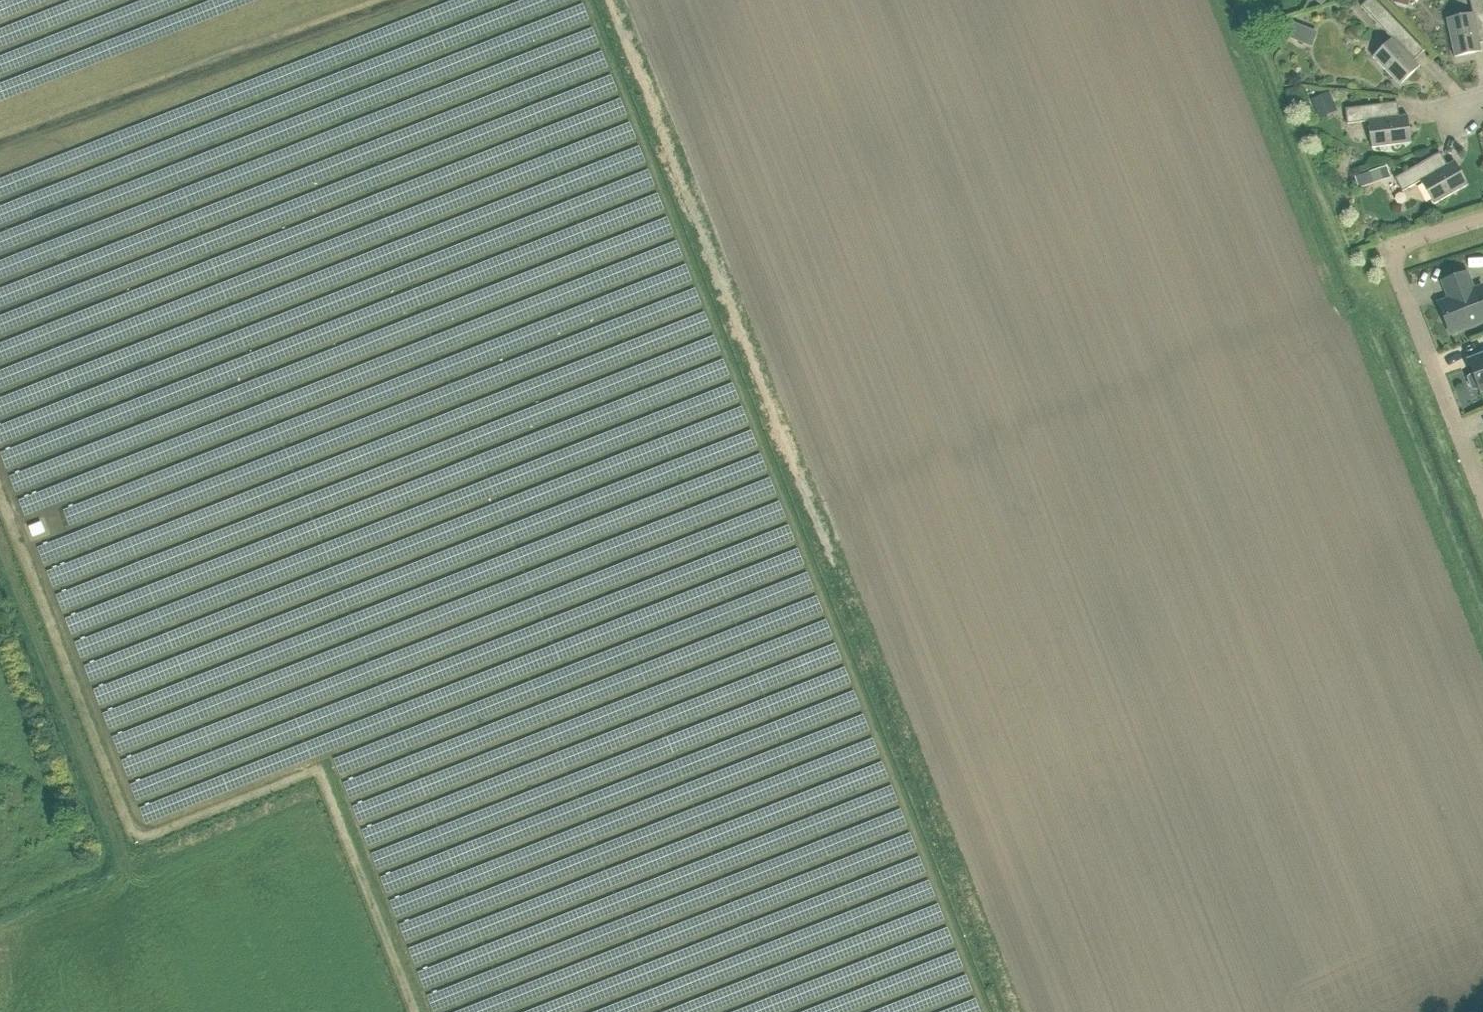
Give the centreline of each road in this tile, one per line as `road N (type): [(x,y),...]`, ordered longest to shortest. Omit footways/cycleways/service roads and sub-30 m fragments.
road 1 (residential): [(1482,491),(1397,268),(1399,252),(1418,239),(1482,219)]

